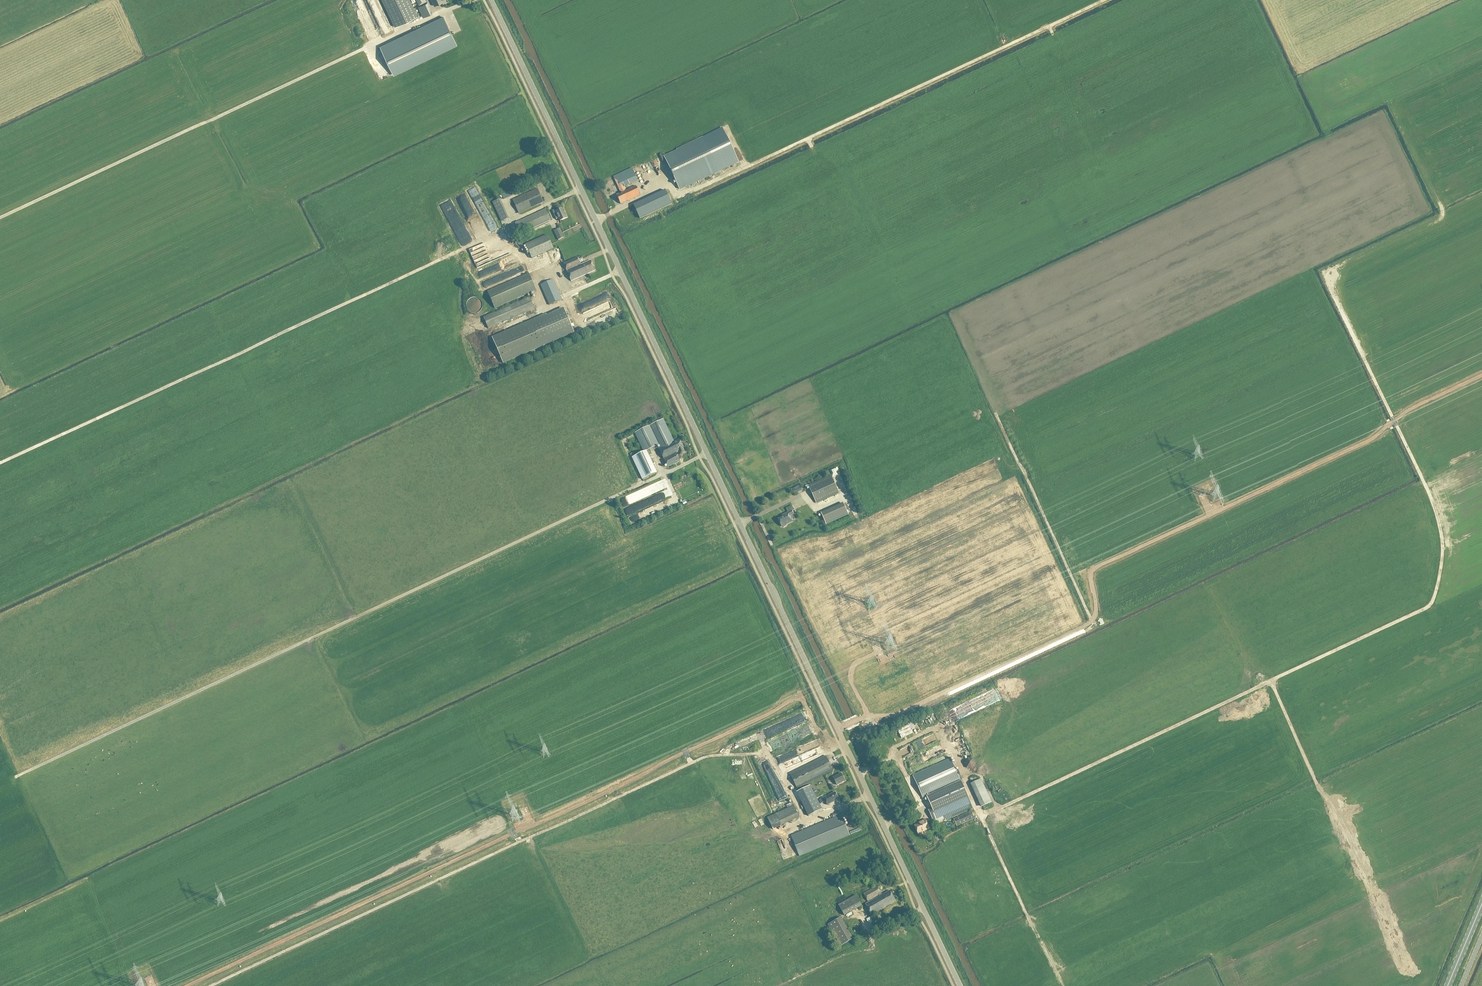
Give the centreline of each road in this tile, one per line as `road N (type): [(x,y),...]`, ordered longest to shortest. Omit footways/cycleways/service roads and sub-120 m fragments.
road 1 (unclassified): [(960,985),(491,0)]
road 2 (track): [(1332,288),(1436,508),(1442,544),(1433,601),(982,816)]
road 3 (track): [(996,415),(1093,626),(845,744)]
road 4 (track): [(1028,917),(965,779)]

